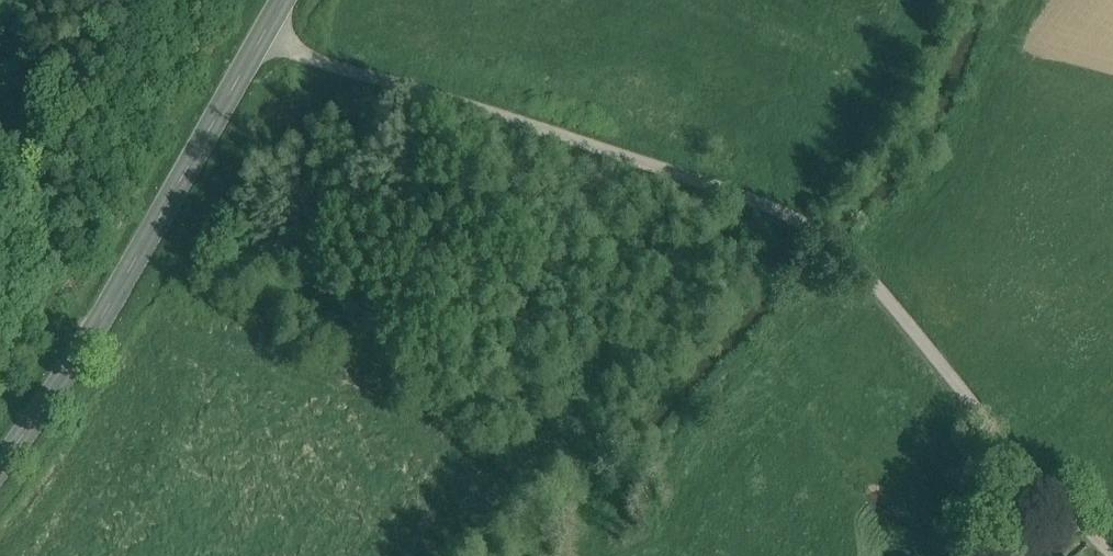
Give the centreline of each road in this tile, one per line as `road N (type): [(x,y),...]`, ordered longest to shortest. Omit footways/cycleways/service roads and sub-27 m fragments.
road 1 (track): [(264,33),(814,229),(848,256),(1013,456)]
road 2 (secondary): [(0,470),(81,354),(282,0)]
road 3 (unclassified): [(1013,456),(1110,555)]

